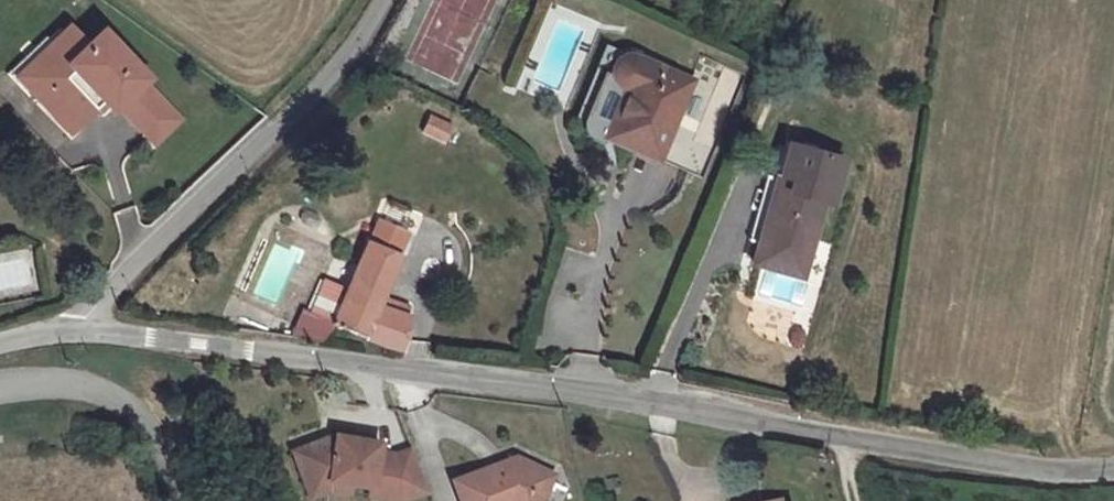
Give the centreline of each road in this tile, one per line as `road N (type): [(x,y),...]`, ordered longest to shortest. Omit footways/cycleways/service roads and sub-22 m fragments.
road 1 (unclassified): [(1113,470),(1071,474),(550,384),(78,333)]
road 2 (unclassified): [(380,0),(332,72),(217,195),(83,316),(78,333)]
road 3 (residential): [(0,392),(58,386),(141,409),(183,500)]

